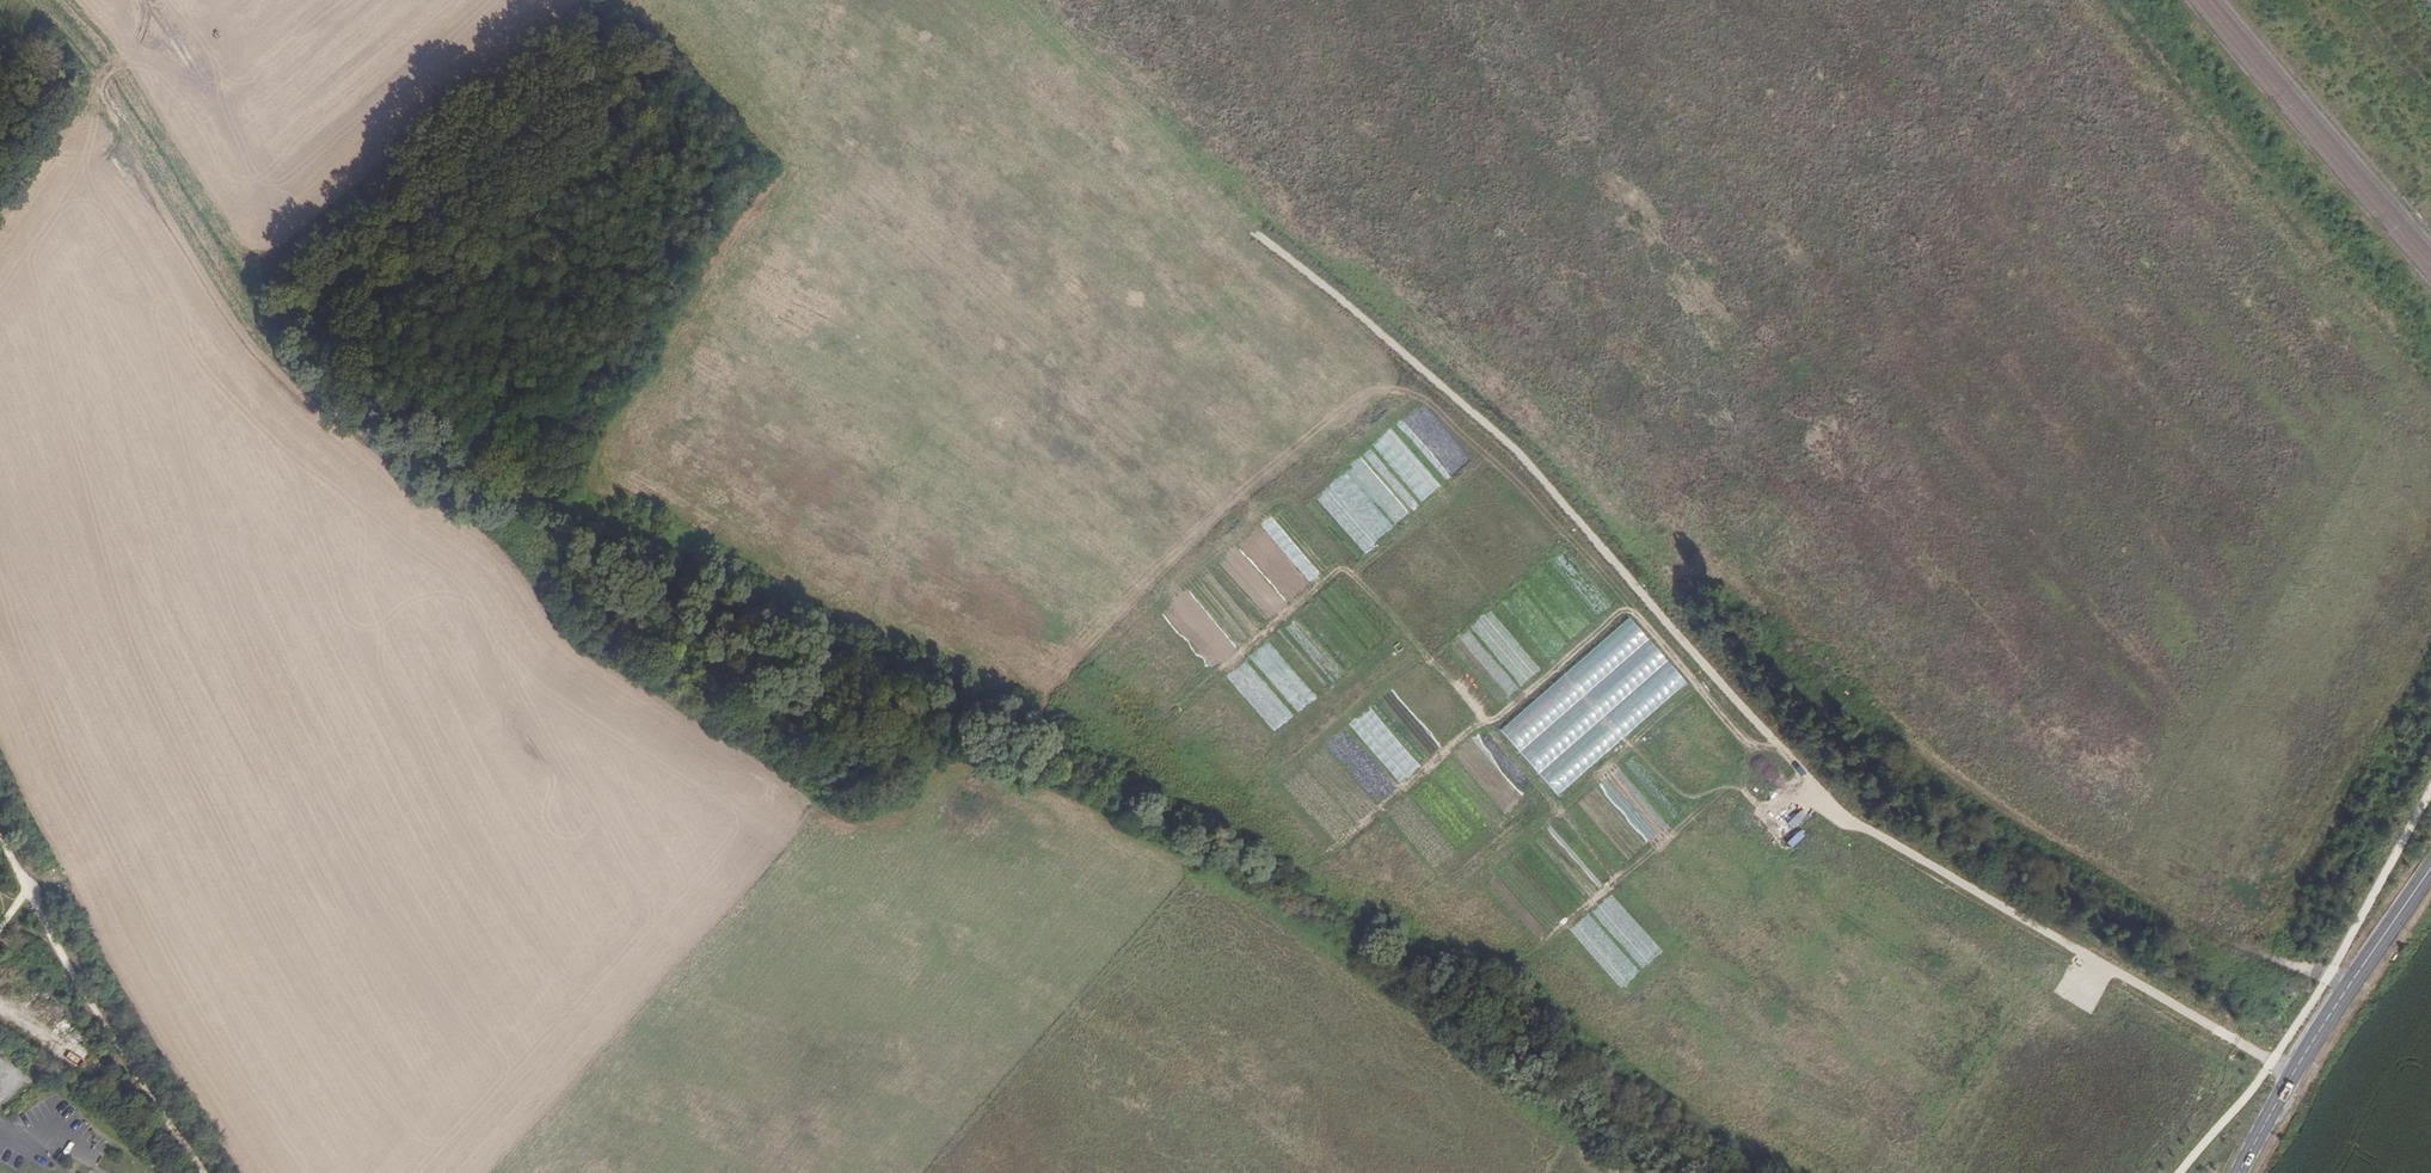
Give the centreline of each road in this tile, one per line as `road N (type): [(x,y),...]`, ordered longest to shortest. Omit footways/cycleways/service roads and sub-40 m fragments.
road 1 (track): [(2292,1073),(1850,822),(1817,796),(1806,772),(1510,444),(1254,232)]
road 2 (tertiary): [(2239,1172),(2305,1049),(2430,867)]

